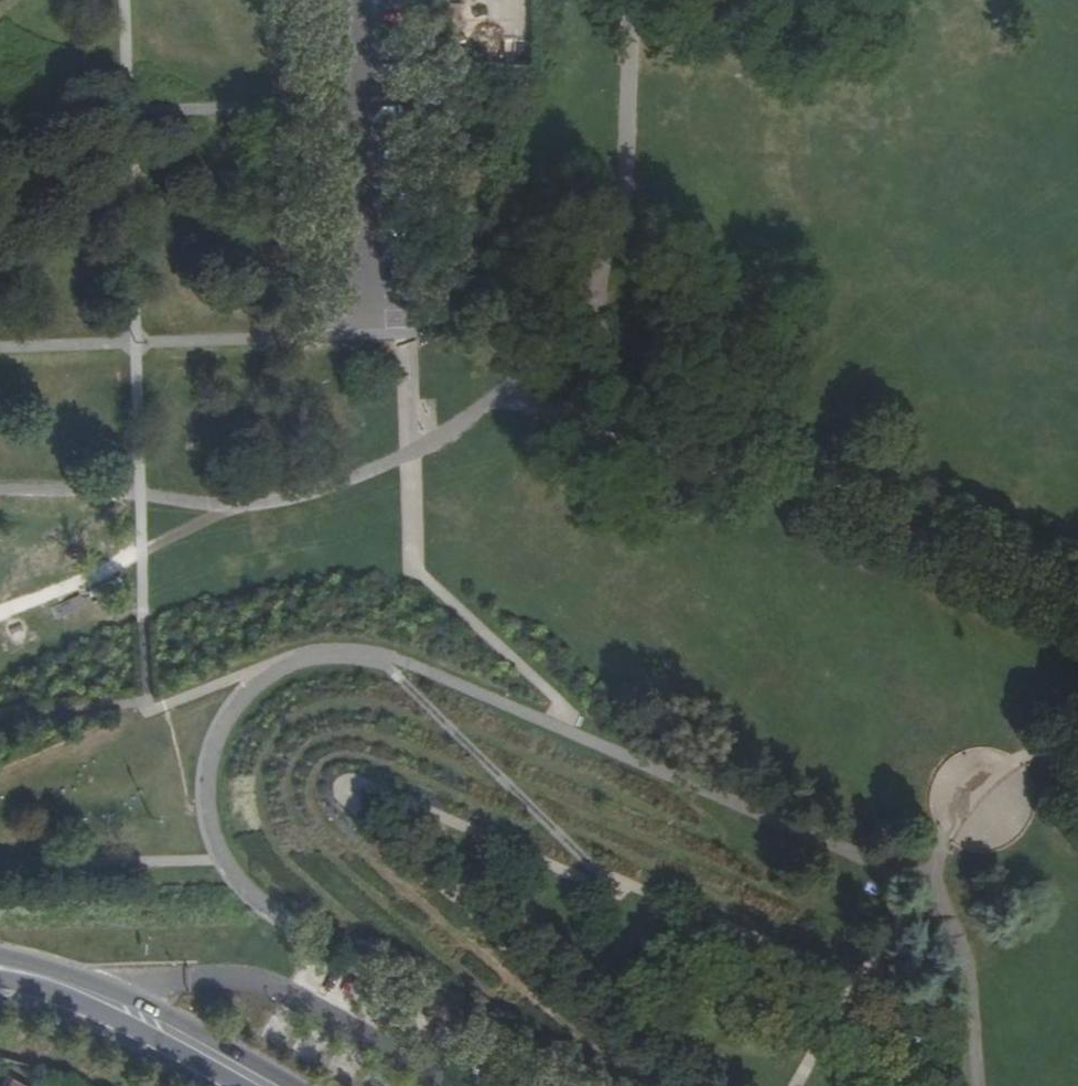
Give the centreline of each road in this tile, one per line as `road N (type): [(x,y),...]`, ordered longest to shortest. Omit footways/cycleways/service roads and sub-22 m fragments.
road 1 (secondary): [(7,966),(160,1021),(274,1085)]

